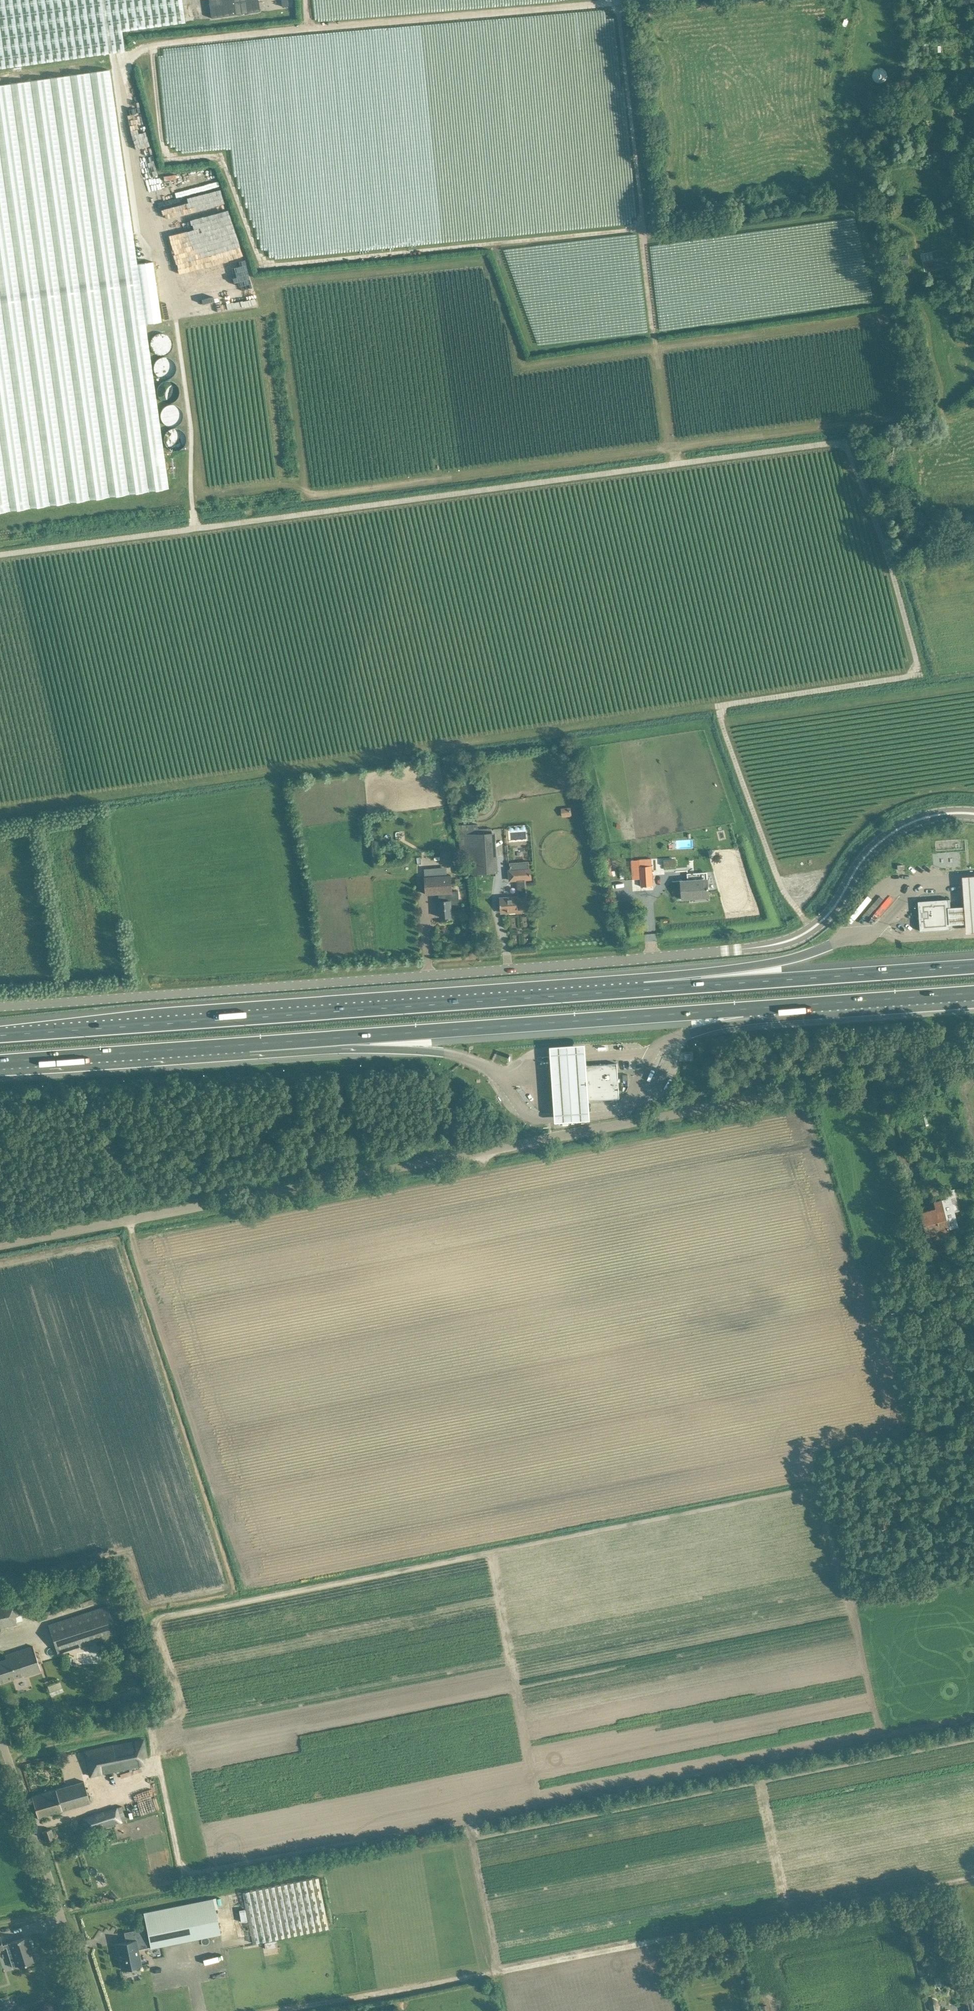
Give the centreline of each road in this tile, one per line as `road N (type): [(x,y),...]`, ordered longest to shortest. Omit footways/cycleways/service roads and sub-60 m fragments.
road 1 (unclassified): [(0,1008),(786,948),(838,910),(884,845),(929,822),(973,819)]
road 2 (unclassified): [(0,1247),(973,1057)]
road 3 (unclassified): [(298,2010),(973,1882)]
road 4 (motorway): [(644,989),(0,1035)]
road 5 (motorway): [(247,1044),(745,1008)]
road 6 (unclassified): [(655,0),(296,25)]
road 7 (motorway): [(973,966),(644,989)]
road 8 (unclassified): [(92,2010),(0,1739)]
road 9 (motorway): [(0,1063),(247,1044)]
road 10 (motorway): [(247,1044),(431,1051),(488,1069)]
road 11 (motorway): [(745,1008),(973,992)]
road 12 (motorway): [(830,944),(811,956),(644,989)]

